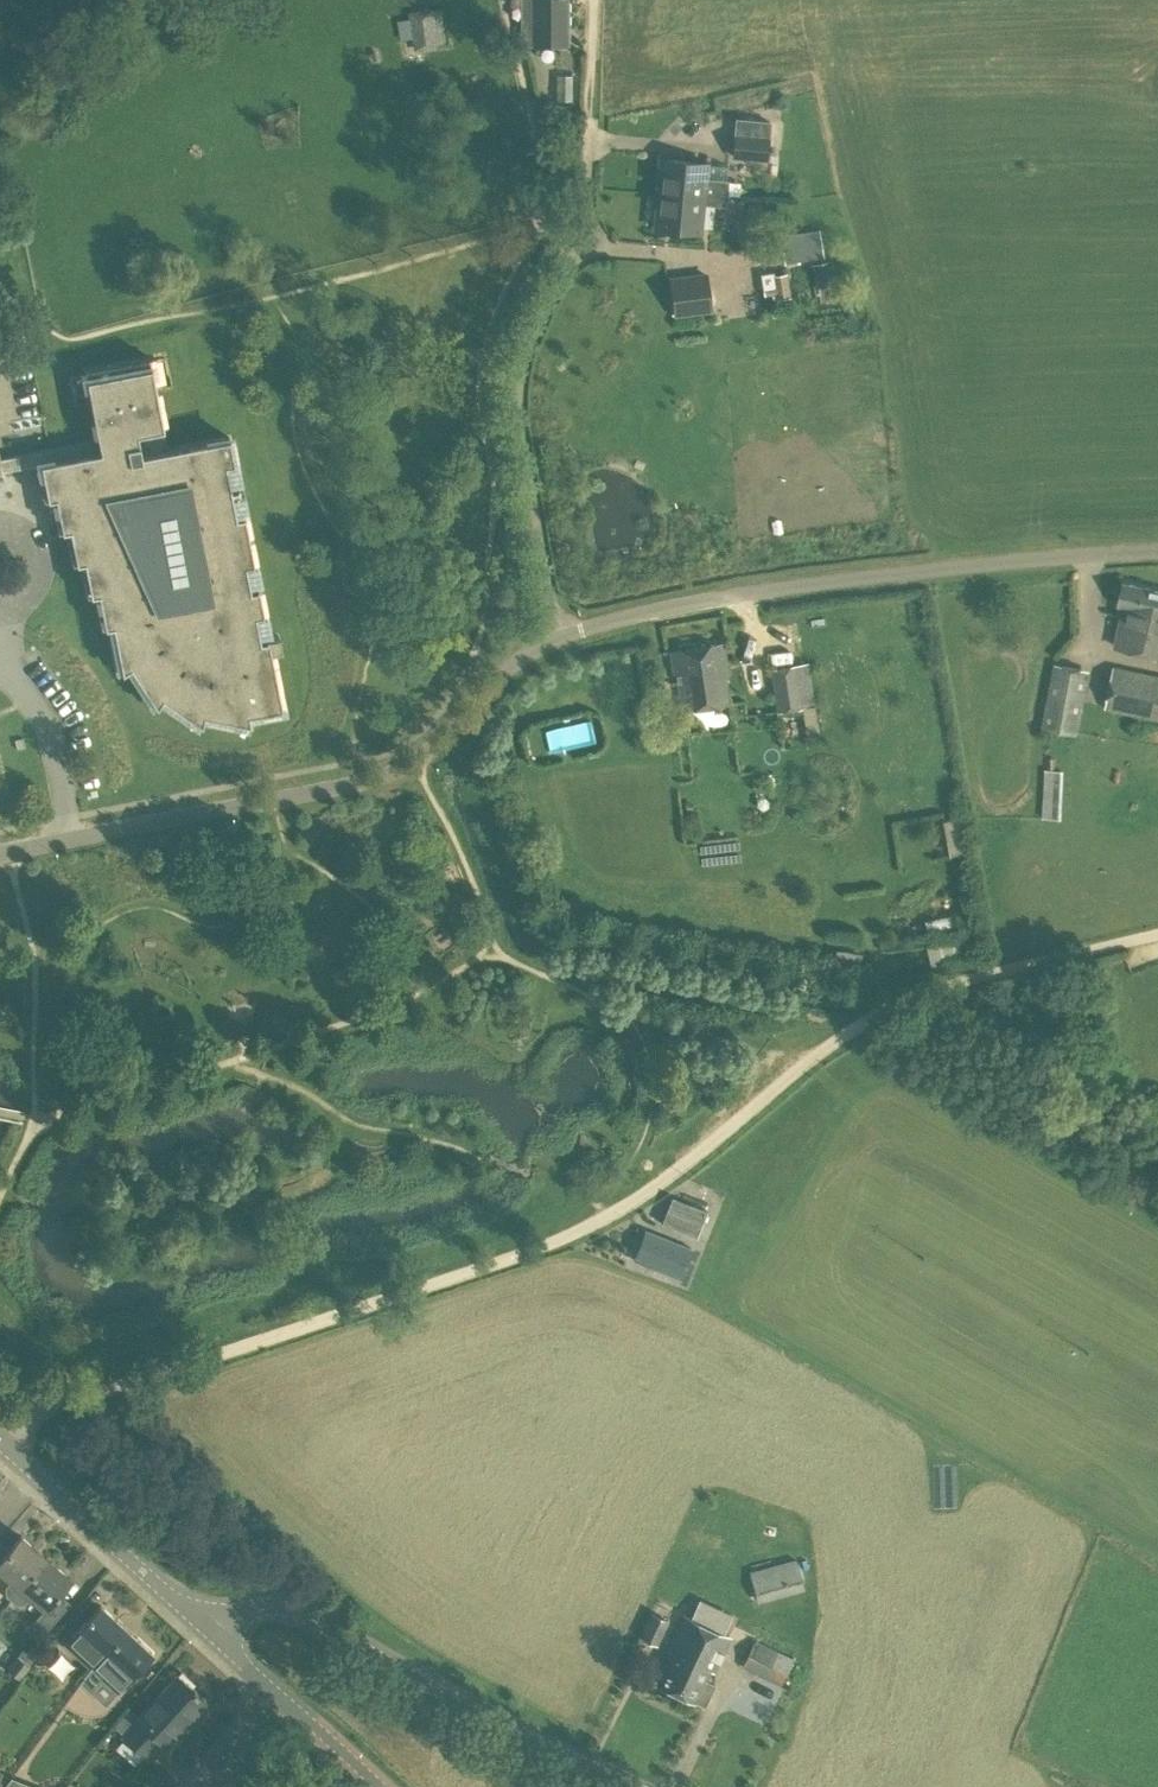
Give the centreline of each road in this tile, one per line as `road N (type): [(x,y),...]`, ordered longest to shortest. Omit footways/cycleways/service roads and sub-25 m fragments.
road 1 (track): [(0,1438),(577,1236),(706,1161),(878,1013),(1157,934)]
road 2 (residential): [(0,851),(384,774),(415,761),(515,661),(556,639)]
road 3 (unclassified): [(556,639),(692,602),(870,575),(1157,551)]
road 4 (tertiary): [(646,1786),(281,1604),(246,1609),(216,1634)]
road 5 (residential): [(556,639),(518,400),(584,218)]
road 6 (tertiary): [(216,1634),(0,1440)]
road 7 (track): [(584,218),(595,0)]
road 8 (unclassified): [(379,1786),(281,1697)]
road 9 (residential): [(281,1697),(203,1786)]

